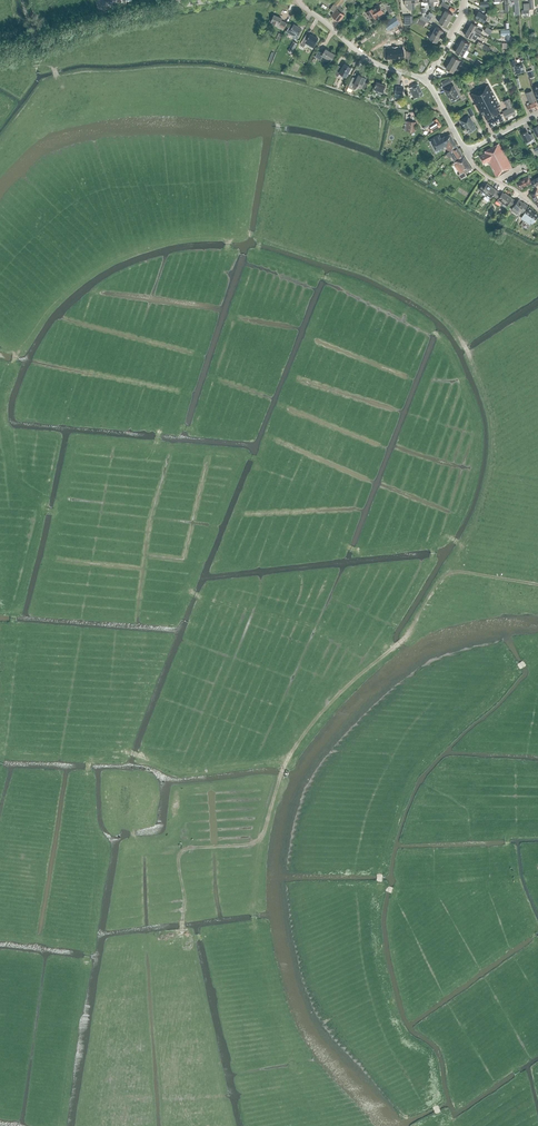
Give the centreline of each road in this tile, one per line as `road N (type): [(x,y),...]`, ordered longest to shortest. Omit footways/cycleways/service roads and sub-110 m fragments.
road 1 (tertiary): [(210,0),(0,48)]
road 2 (residential): [(425,81),(372,62),(299,0)]

